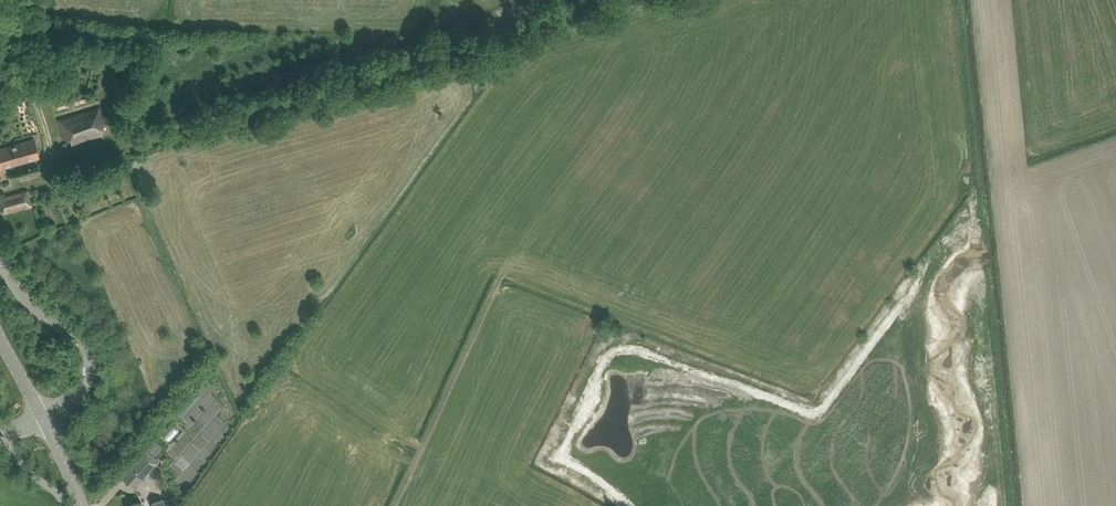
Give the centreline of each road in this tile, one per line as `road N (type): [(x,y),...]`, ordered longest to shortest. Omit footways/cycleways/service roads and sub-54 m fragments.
road 1 (tertiary): [(43,416),(78,395),(88,356),(70,331),(26,299),(0,255)]

